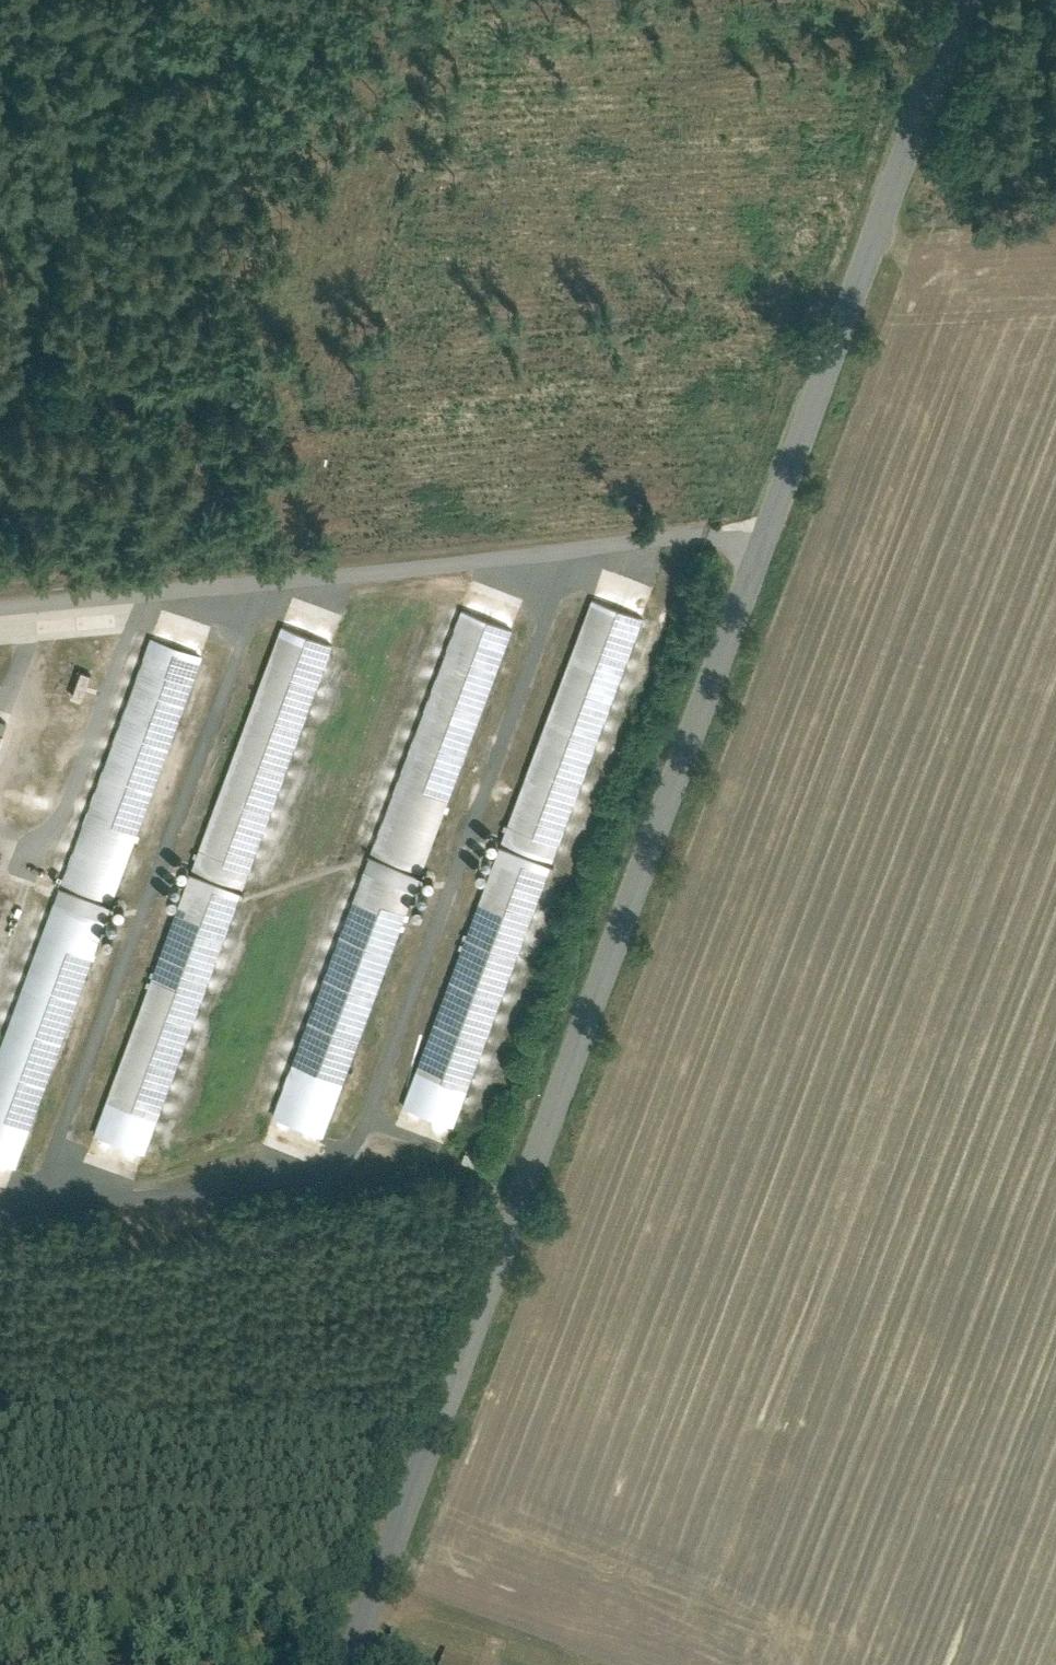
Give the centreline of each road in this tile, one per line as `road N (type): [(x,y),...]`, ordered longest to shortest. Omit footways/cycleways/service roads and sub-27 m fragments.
road 1 (tertiary): [(966,0),(350,1664)]

